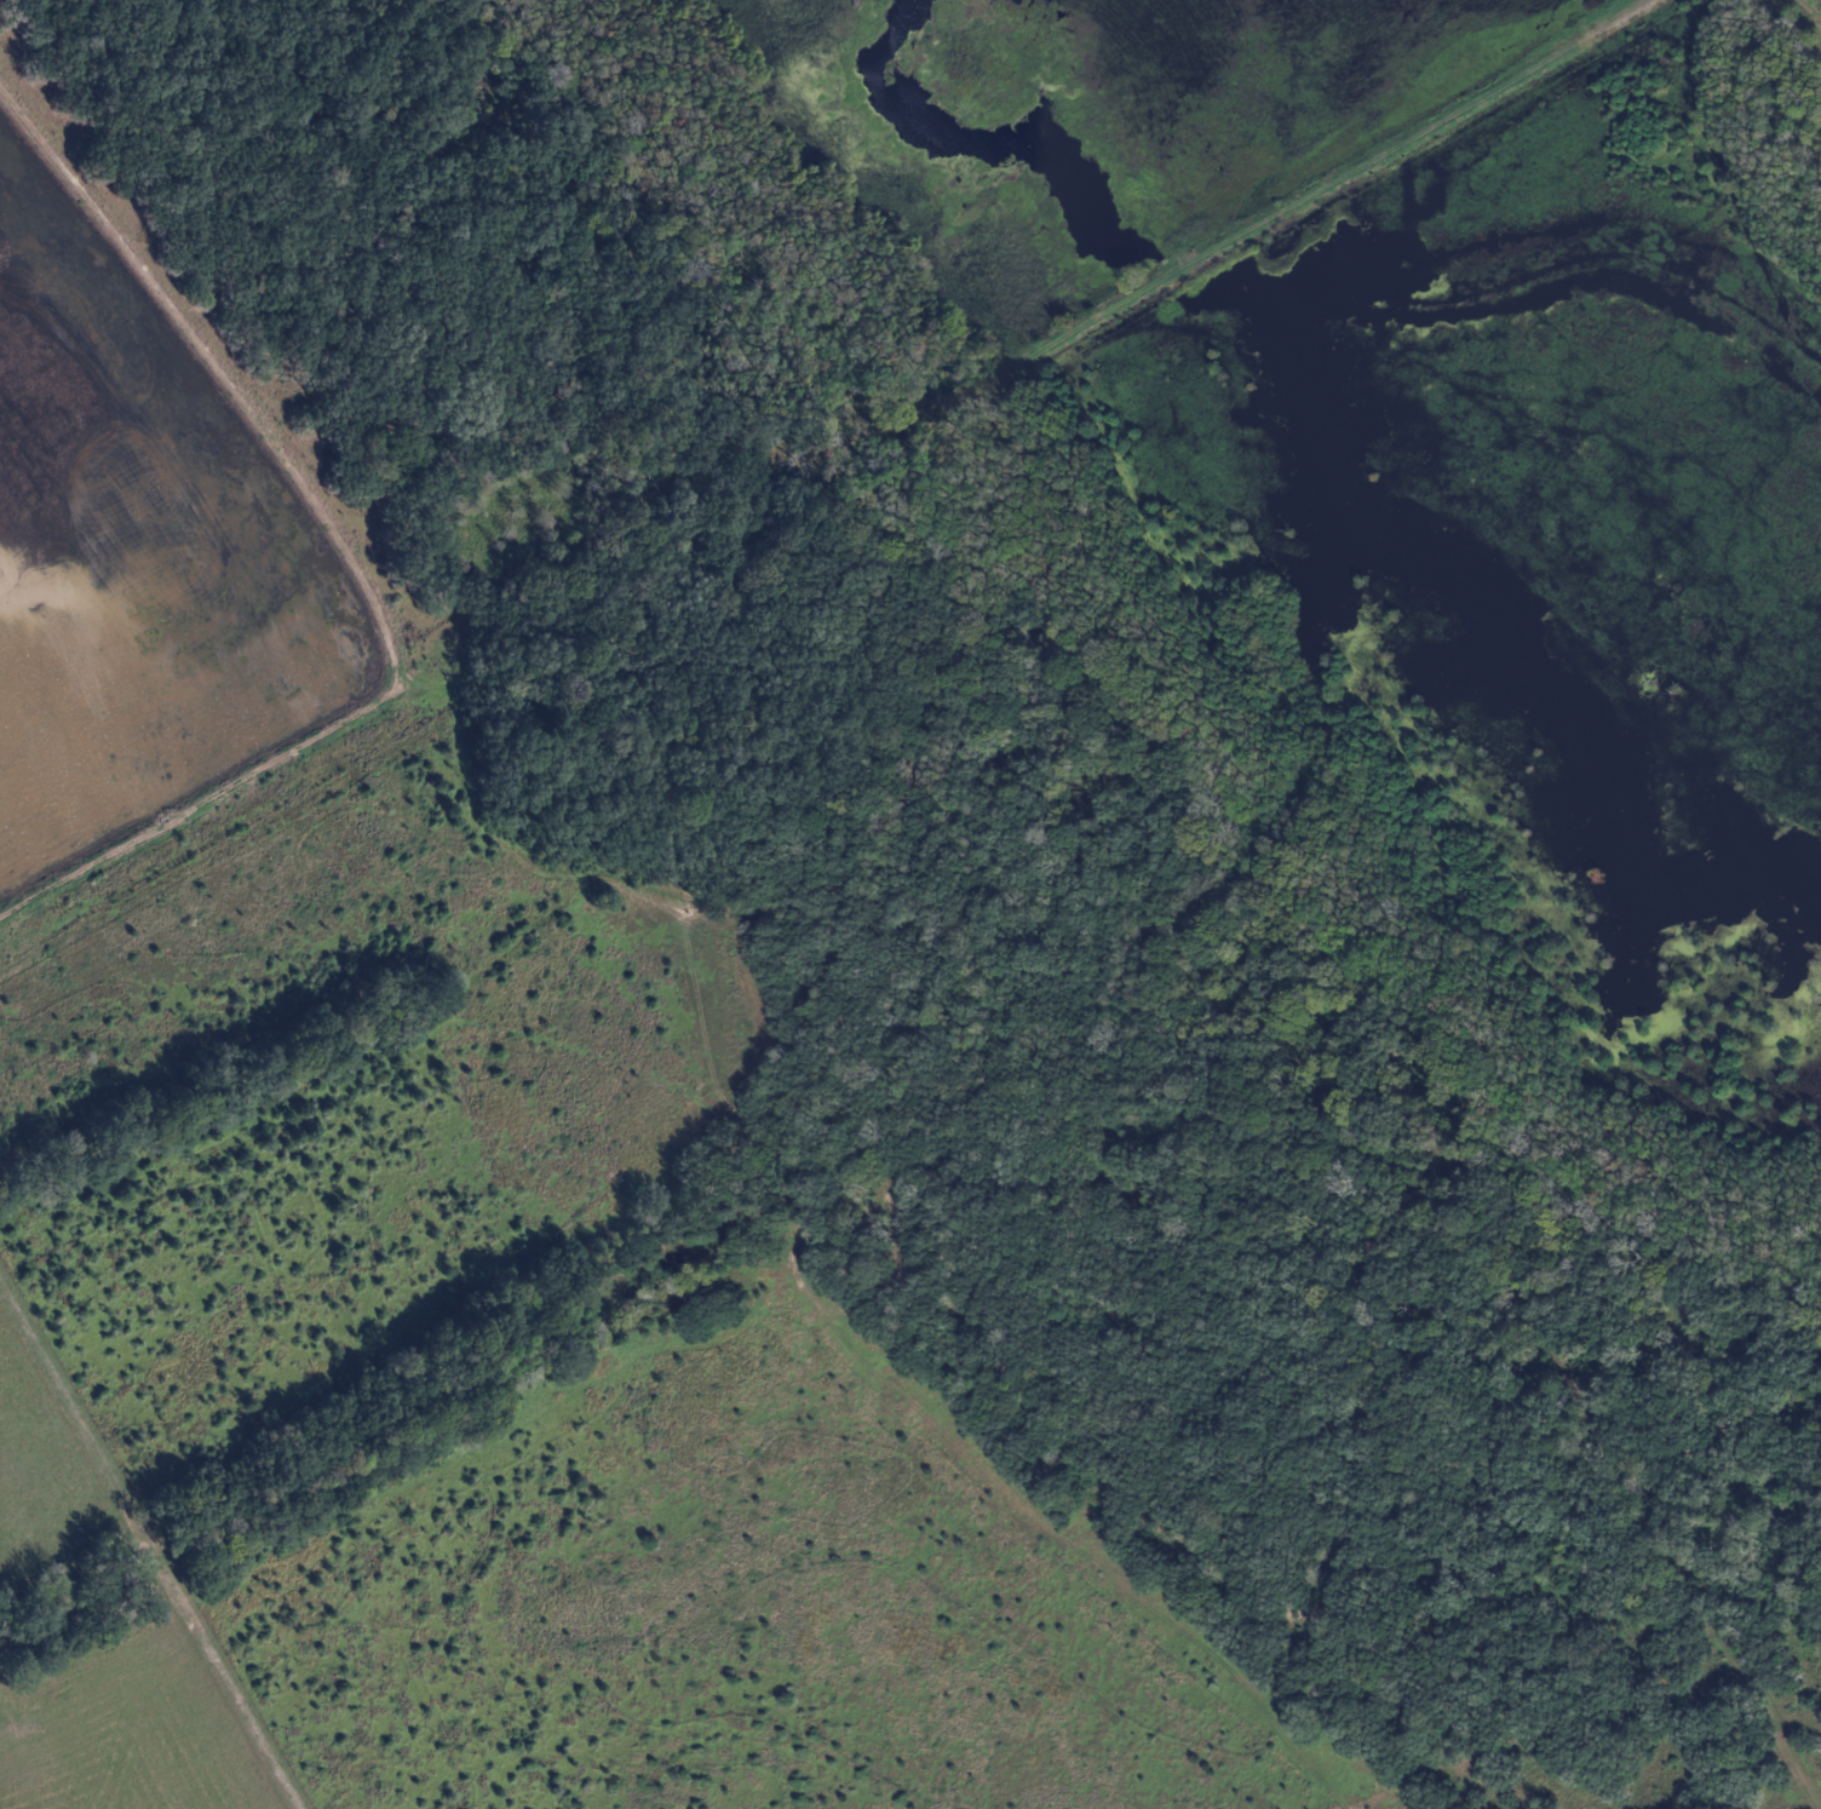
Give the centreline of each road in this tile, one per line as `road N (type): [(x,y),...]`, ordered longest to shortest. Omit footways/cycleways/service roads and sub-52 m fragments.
road 1 (residential): [(0,1641),(814,1166)]
road 2 (residential): [(1820,1800),(1553,1349)]

